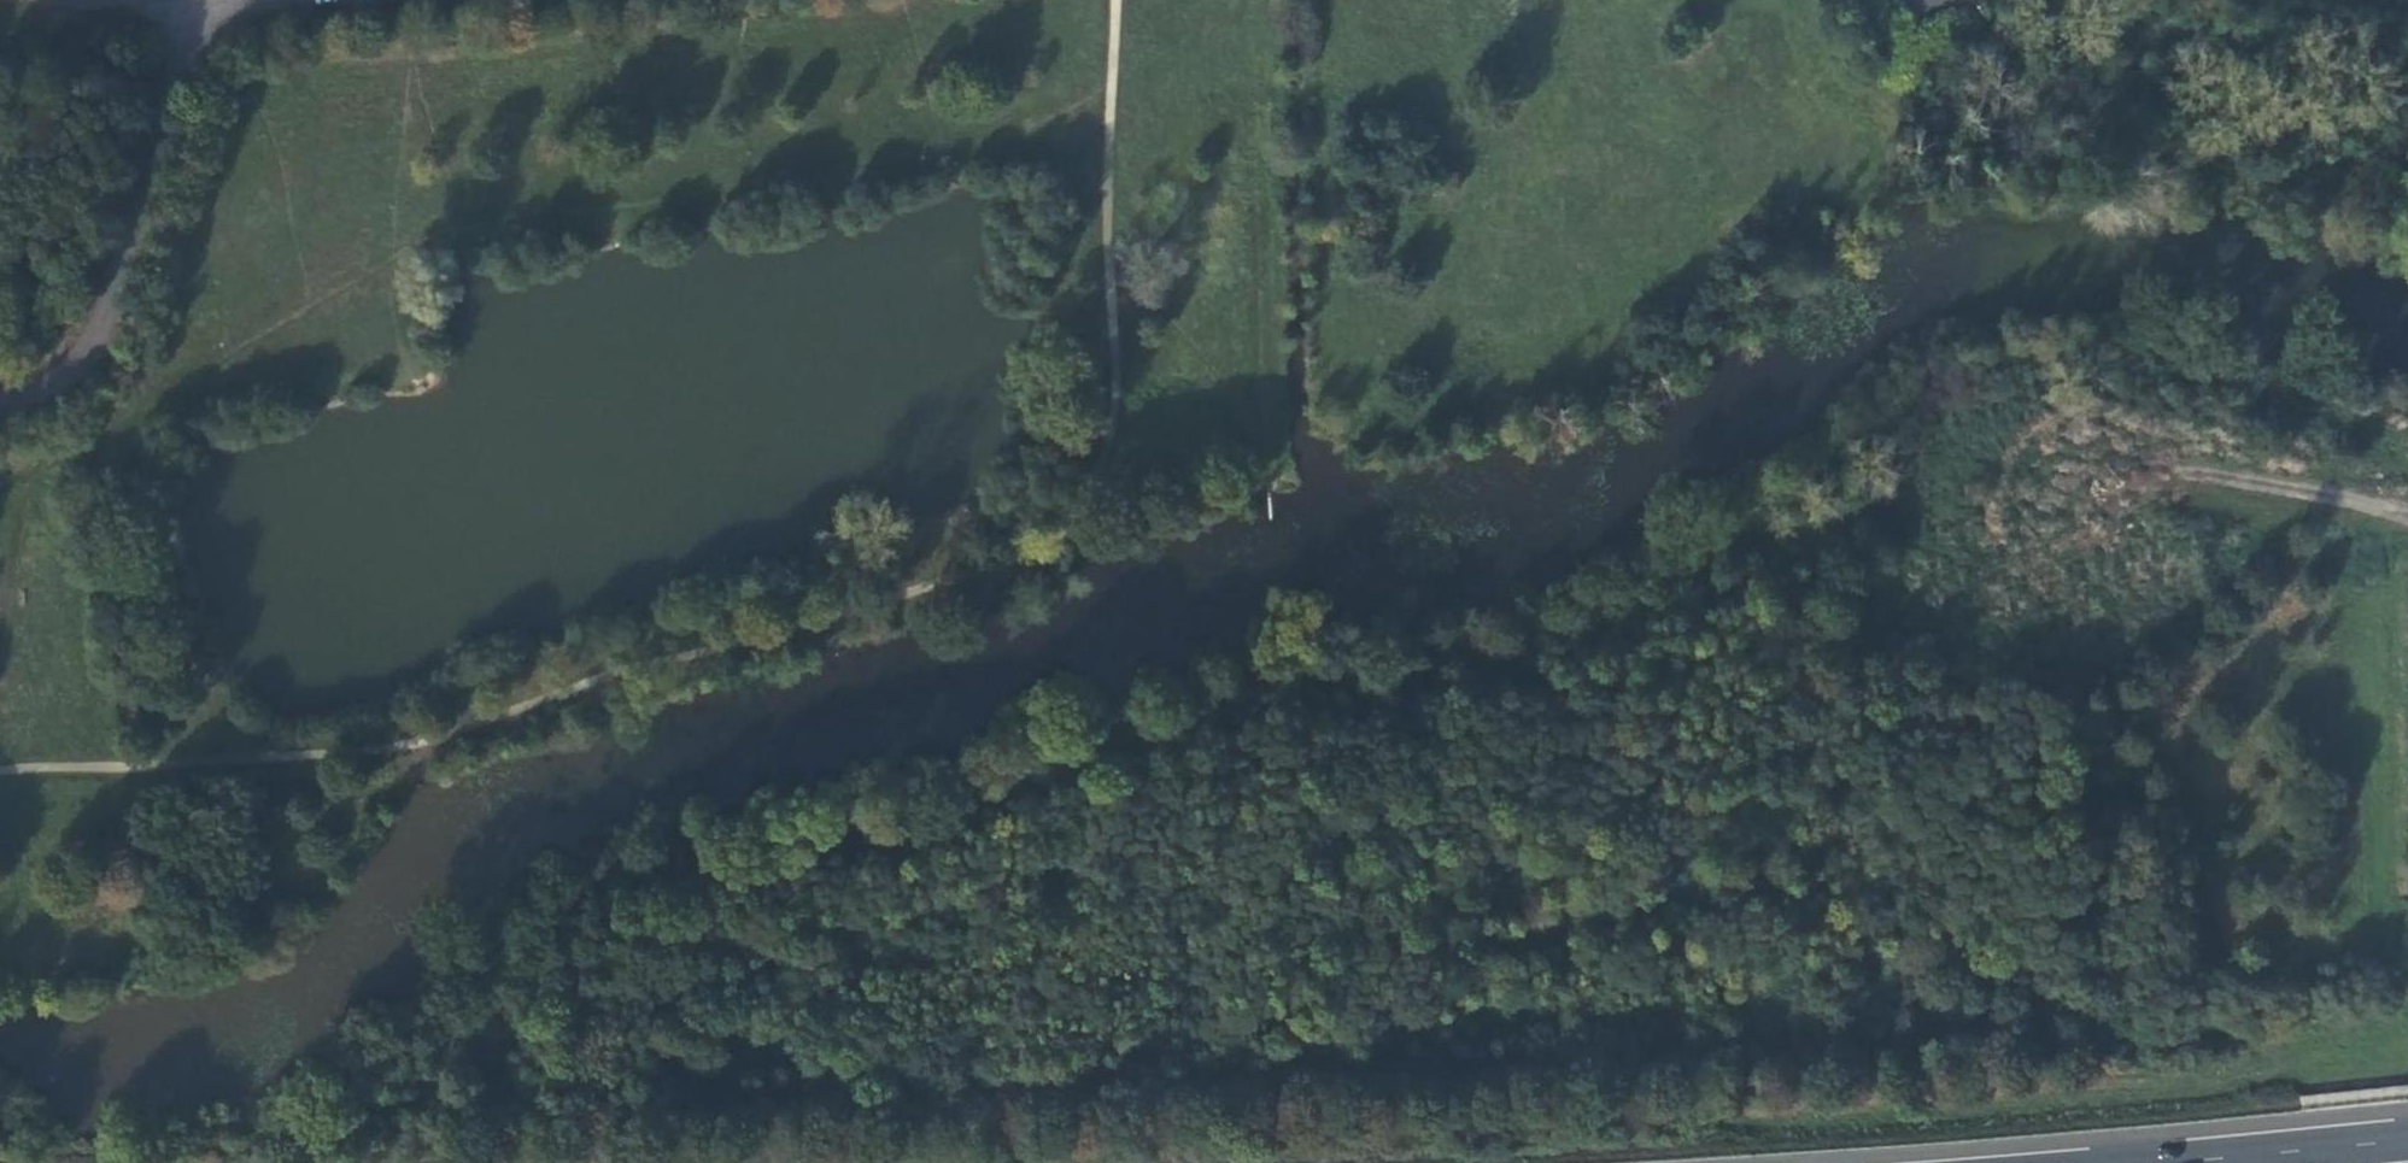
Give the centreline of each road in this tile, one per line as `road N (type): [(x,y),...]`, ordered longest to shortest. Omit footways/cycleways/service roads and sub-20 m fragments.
road 1 (unclassified): [(182,0),(128,257),(95,343),(67,374),(0,396)]
road 2 (trunk): [(2407,1143),(2194,1162)]

